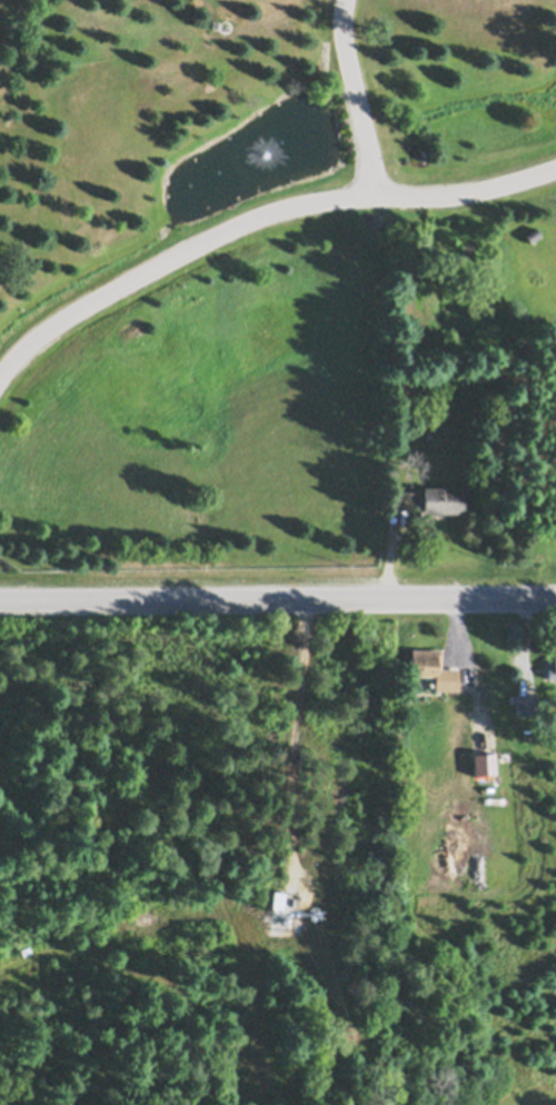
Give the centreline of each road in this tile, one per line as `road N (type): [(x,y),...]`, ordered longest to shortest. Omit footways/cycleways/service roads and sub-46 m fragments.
road 1 (residential): [(0,378),(77,311),(285,209),(376,195),(453,197),(555,165)]
road 2 (residential): [(0,597),(555,592)]
road 3 (residential): [(376,195),(343,0)]

